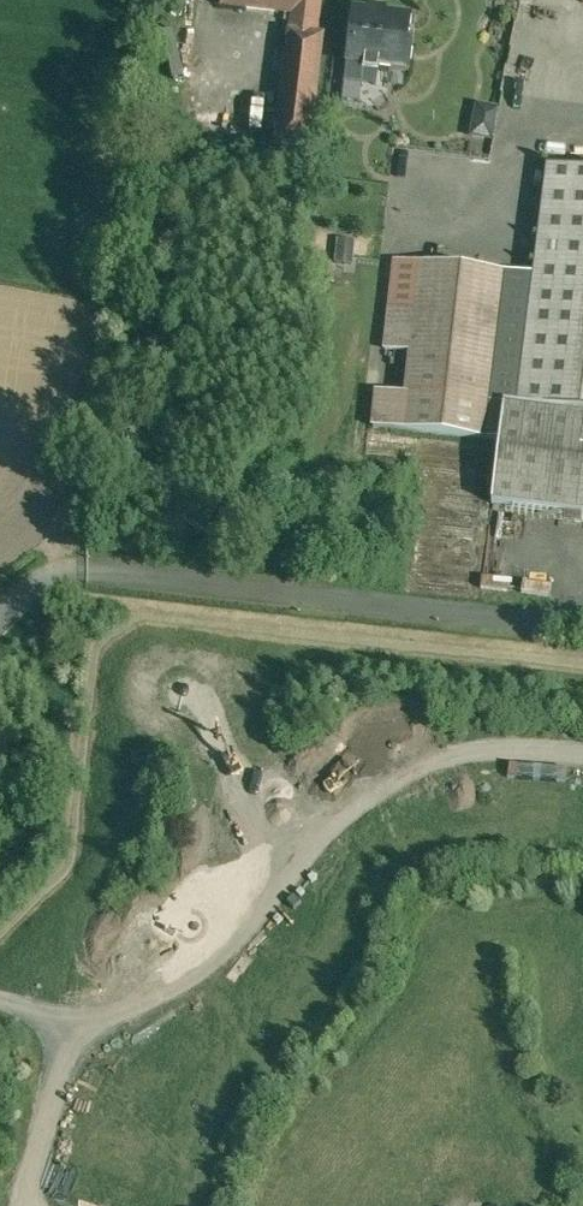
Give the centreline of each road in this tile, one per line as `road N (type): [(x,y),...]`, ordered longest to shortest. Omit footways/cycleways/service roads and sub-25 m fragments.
road 1 (track): [(582,766),(469,754),(358,802),(227,949),(138,1004)]
road 2 (track): [(69,574),(582,627)]
road 3 (track): [(0,1001),(74,1030),(24,1196),(33,1205)]

